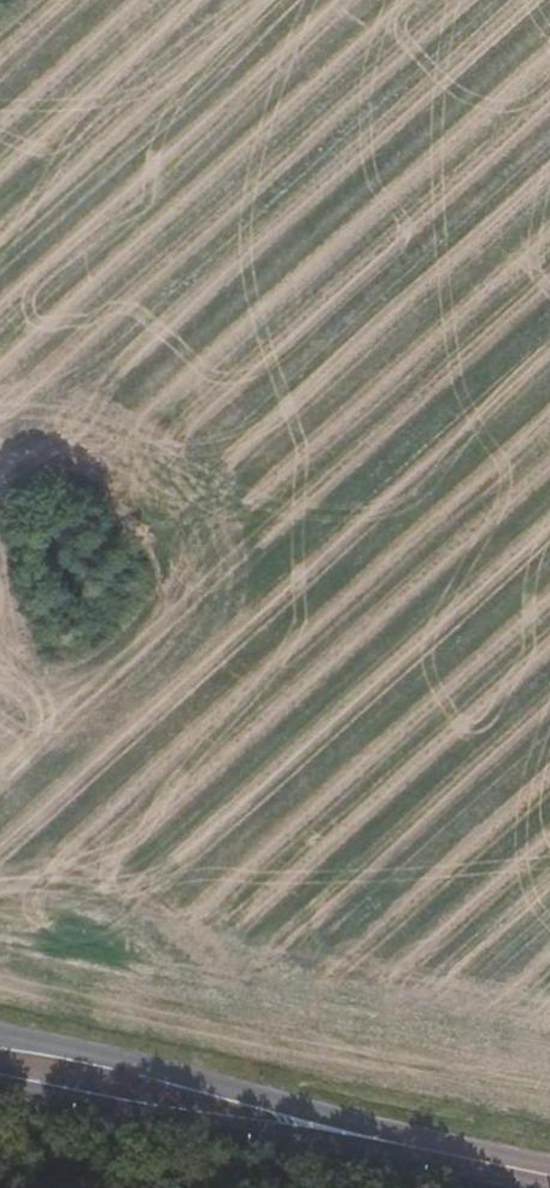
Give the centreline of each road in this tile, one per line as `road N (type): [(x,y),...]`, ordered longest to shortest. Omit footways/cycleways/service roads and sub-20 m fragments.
road 1 (primary): [(394,1144),(280,1100),(0,1037)]
road 2 (primary): [(0,1082),(271,1135),(394,1144)]
road 3 (primary): [(549,1176),(394,1144)]

